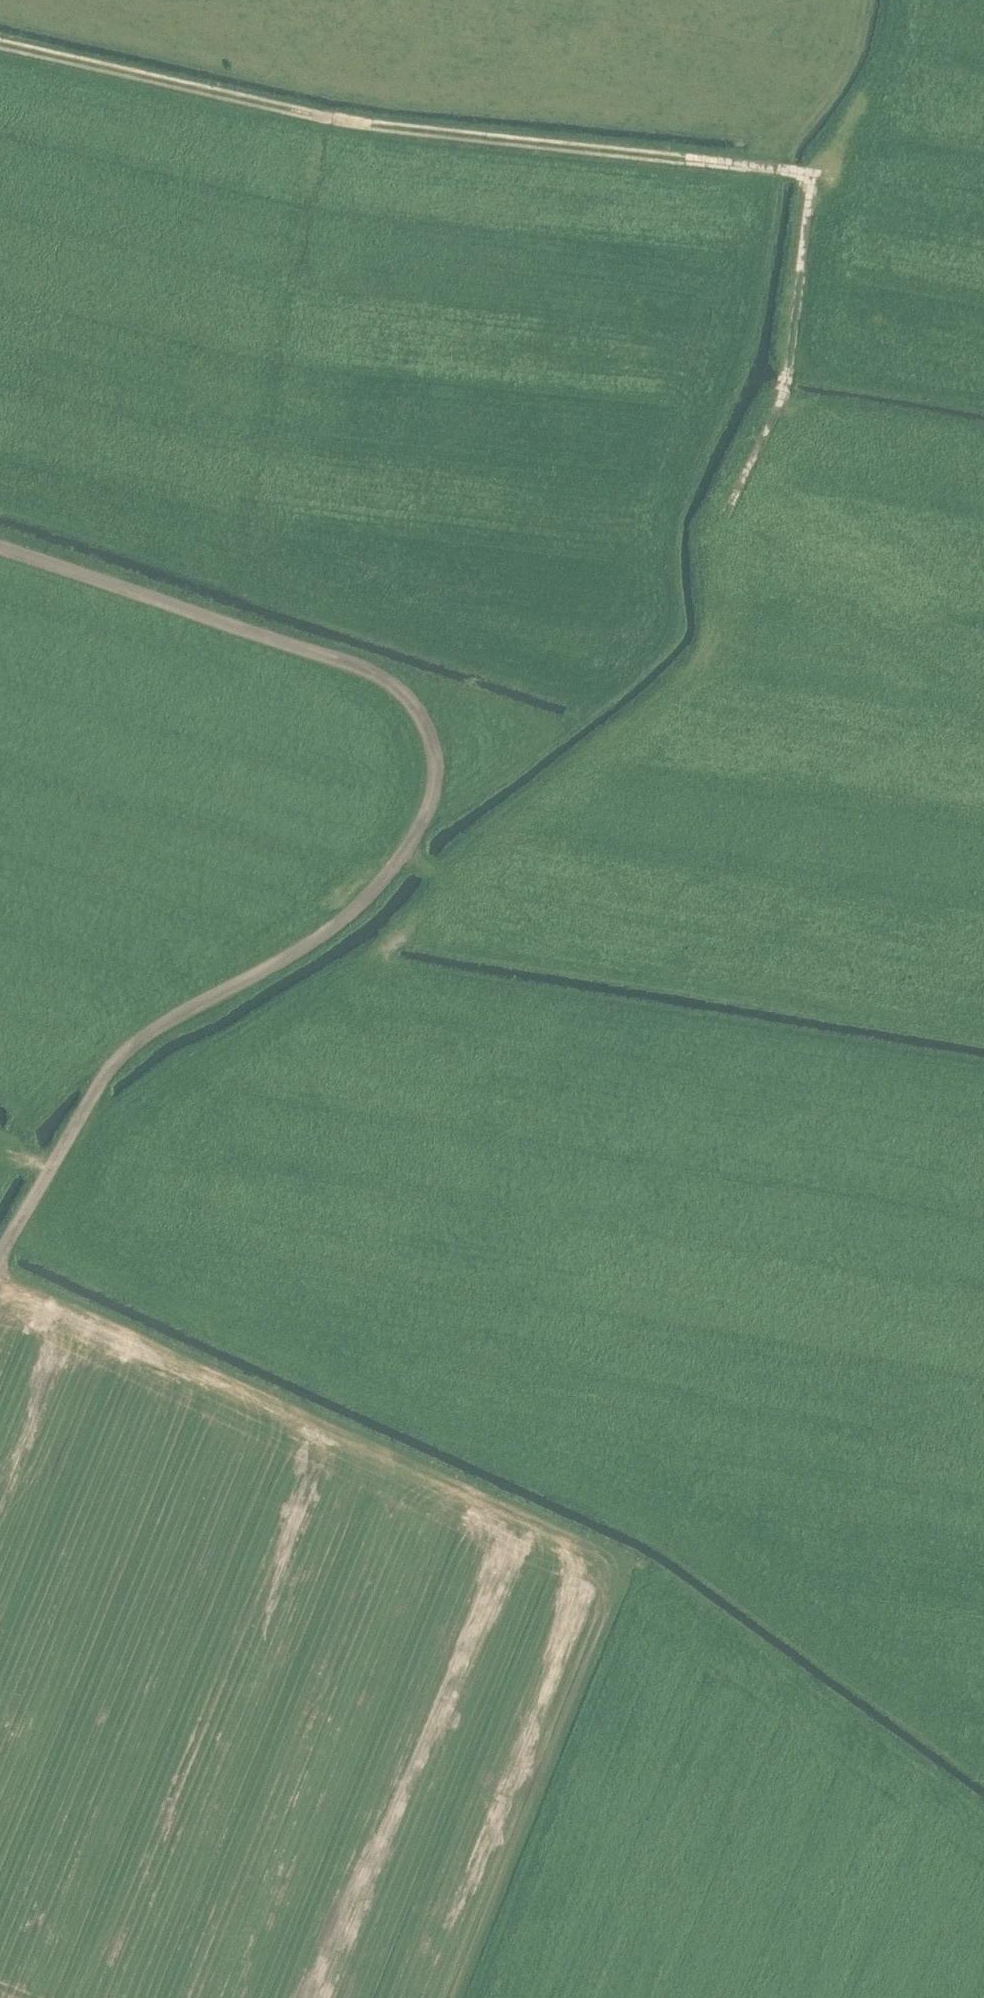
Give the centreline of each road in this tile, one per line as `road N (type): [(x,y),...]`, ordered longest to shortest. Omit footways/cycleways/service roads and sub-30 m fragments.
road 1 (track): [(458,878),(722,627),(715,534),(784,384),(808,189),(797,174),(330,116),(0,42)]
road 2 (track): [(379,953),(458,878),(399,850),(432,788),(430,735),(393,681),(0,546)]
road 3 (track): [(399,850),(340,919),(117,1053),(0,1255)]
road 4 (track): [(797,174),(983,84)]

